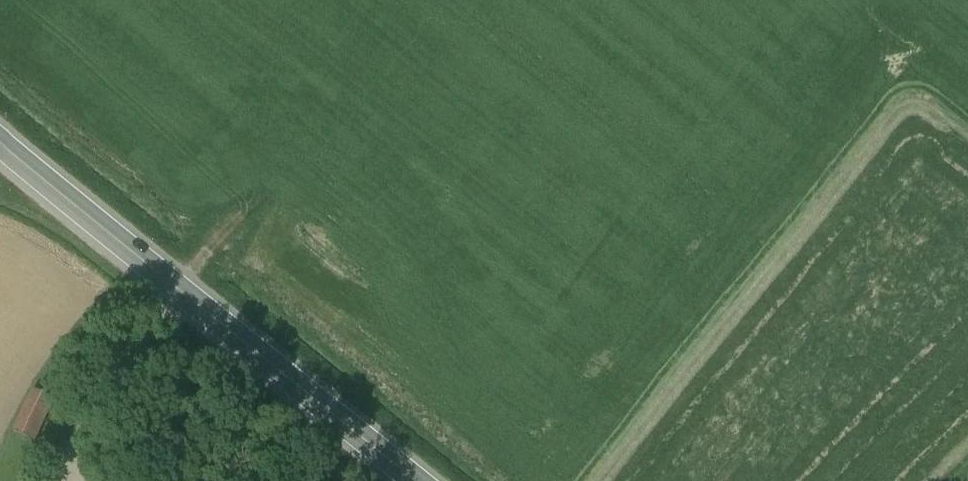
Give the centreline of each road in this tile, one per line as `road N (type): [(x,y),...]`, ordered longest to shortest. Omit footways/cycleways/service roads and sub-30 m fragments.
road 1 (secondary): [(0,143),(417,480)]

